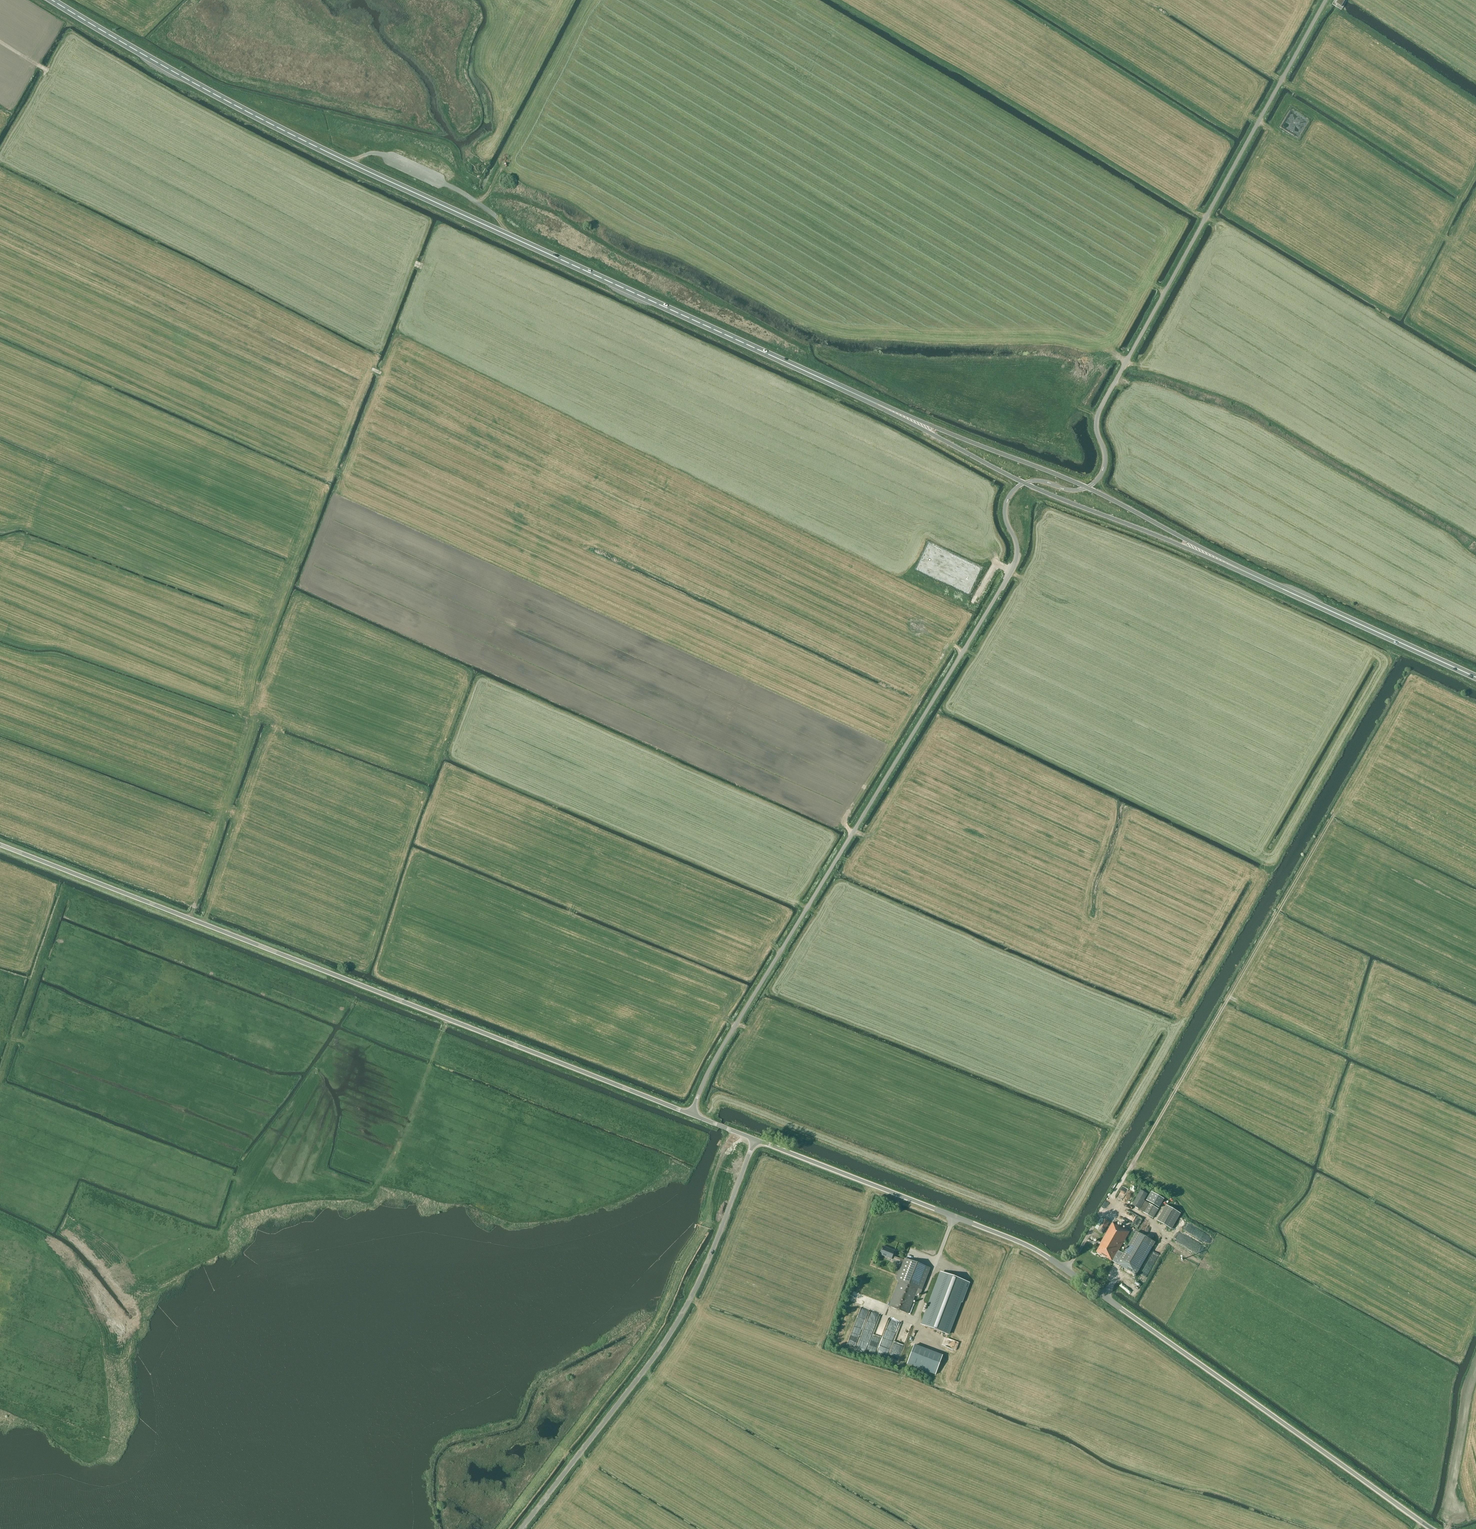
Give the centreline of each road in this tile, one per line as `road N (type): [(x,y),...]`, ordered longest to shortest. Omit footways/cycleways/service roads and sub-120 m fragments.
road 1 (trunk): [(878,405),(320,149),(52,0)]
road 2 (unclassified): [(1431,1528),(1035,1250),(755,1139)]
road 3 (unclassified): [(691,1114),(0,845)]
road 4 (unclassified): [(1024,483),(1004,509),(1015,563),(718,1054),(691,1114)]
road 5 (unclassified): [(1325,0),(1098,412),(1105,463),(1087,487)]
road 6 (unclassified): [(521,1528),(672,1330),(755,1139)]
road 7 (trunk): [(1475,677),(1239,569)]
road 8 (trunk): [(1024,483),(1239,569)]
road 9 (trunk): [(1087,487),(878,405)]
road 10 (trunk): [(1239,569),(1087,487)]
road 11 (trunk): [(878,405),(1024,483)]

